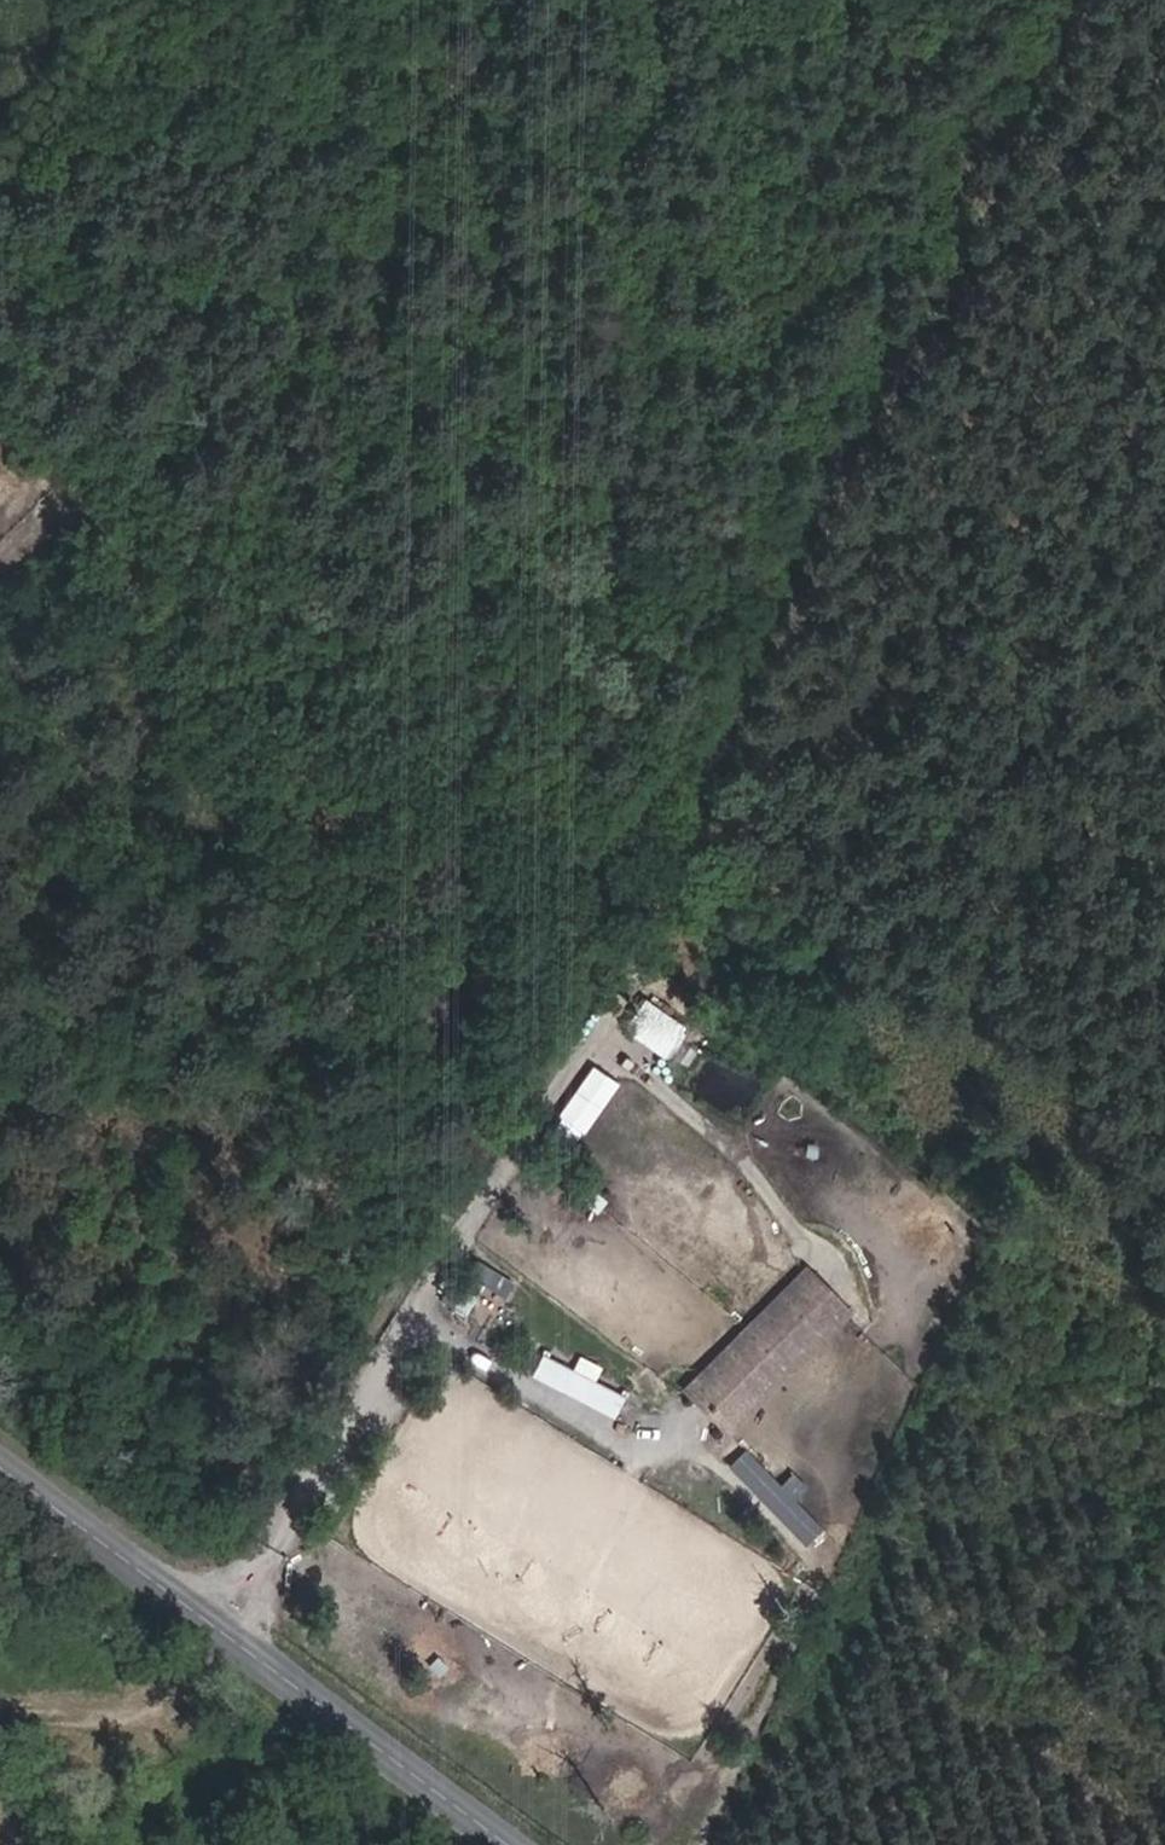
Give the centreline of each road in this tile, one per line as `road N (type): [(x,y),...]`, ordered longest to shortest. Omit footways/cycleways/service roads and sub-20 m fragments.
road 1 (tertiary): [(511,1844),(0,1464)]

